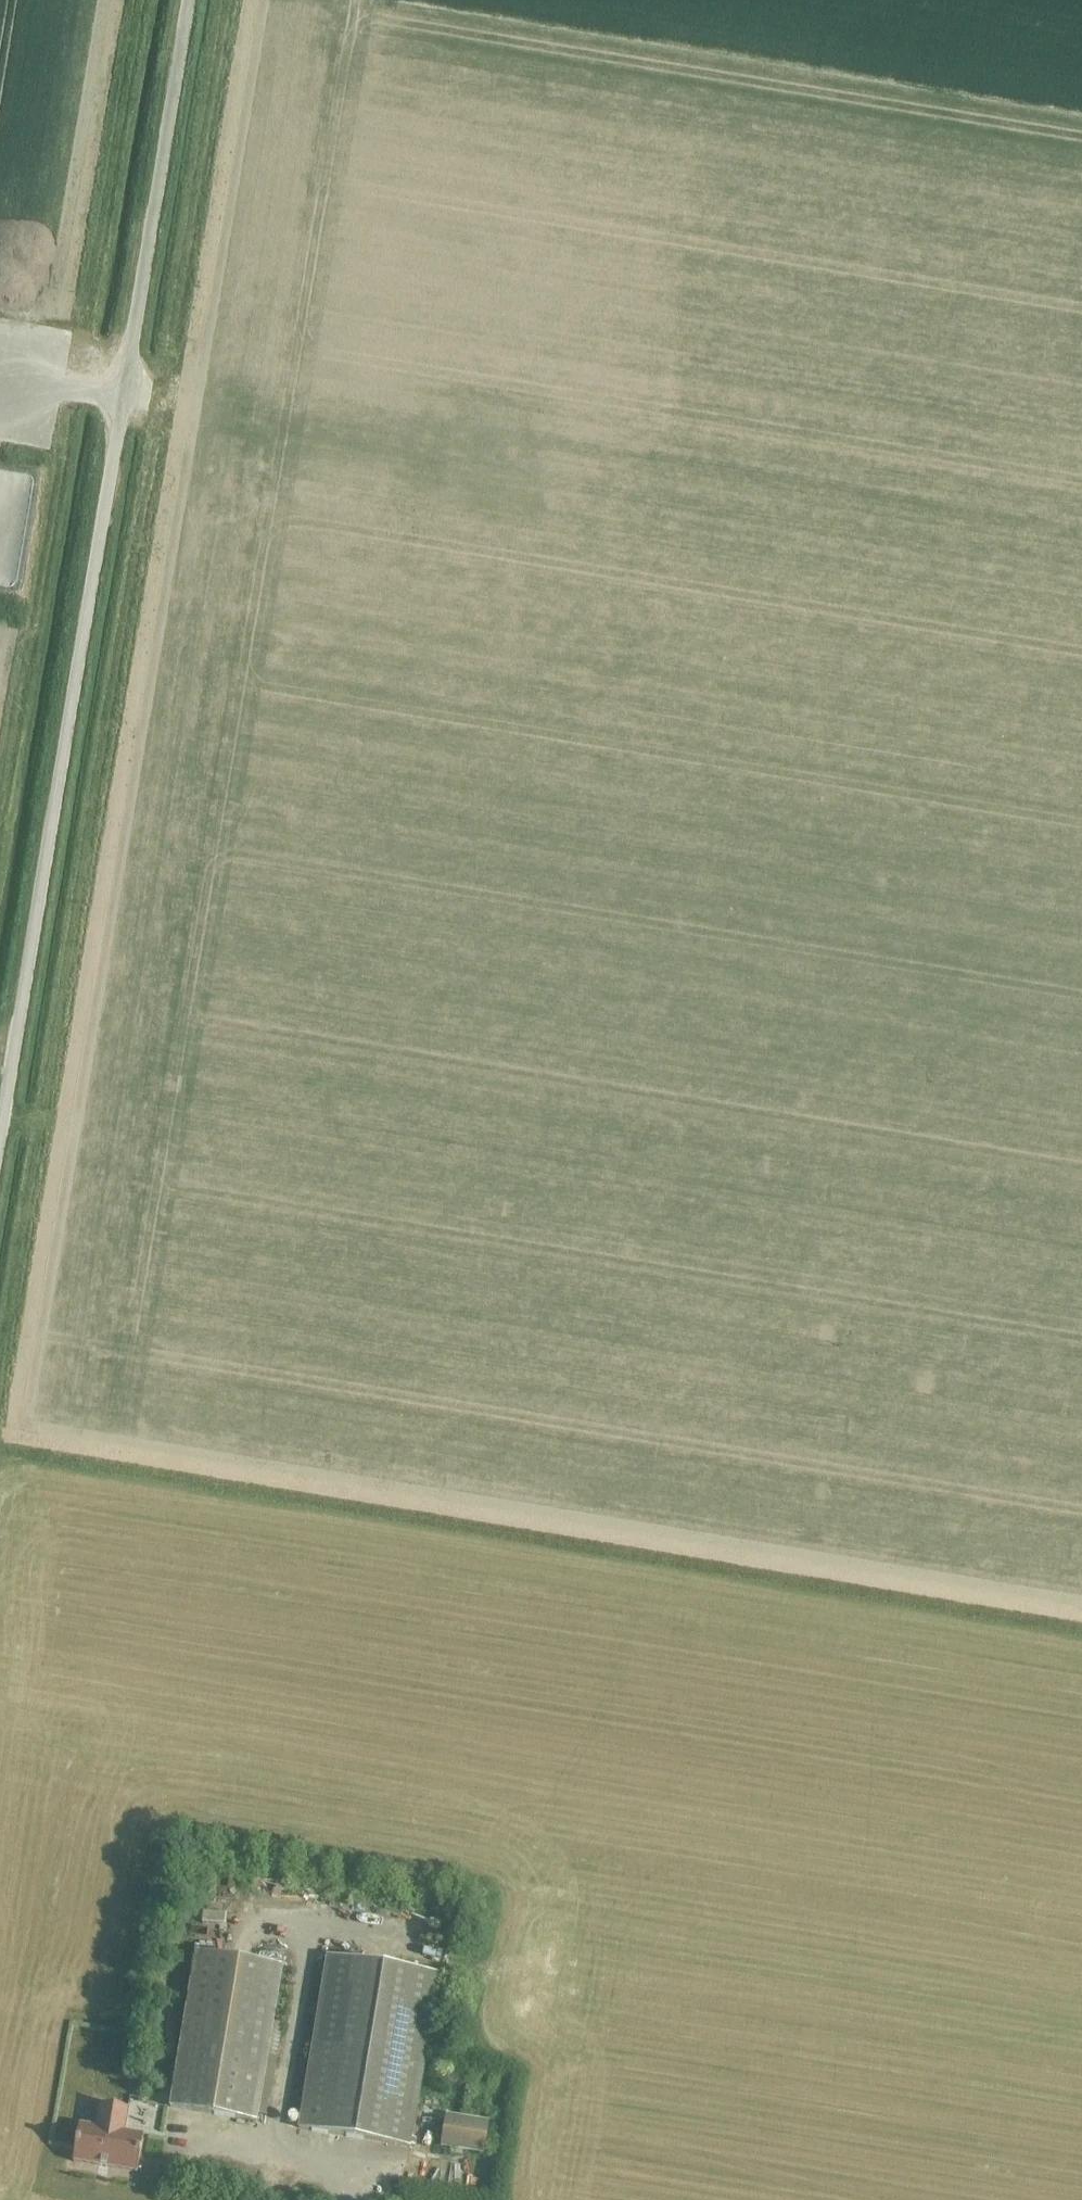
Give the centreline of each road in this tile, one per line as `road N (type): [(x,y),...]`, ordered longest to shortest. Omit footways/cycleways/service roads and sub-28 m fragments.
road 1 (unclassified): [(0,1134),(190,0)]

